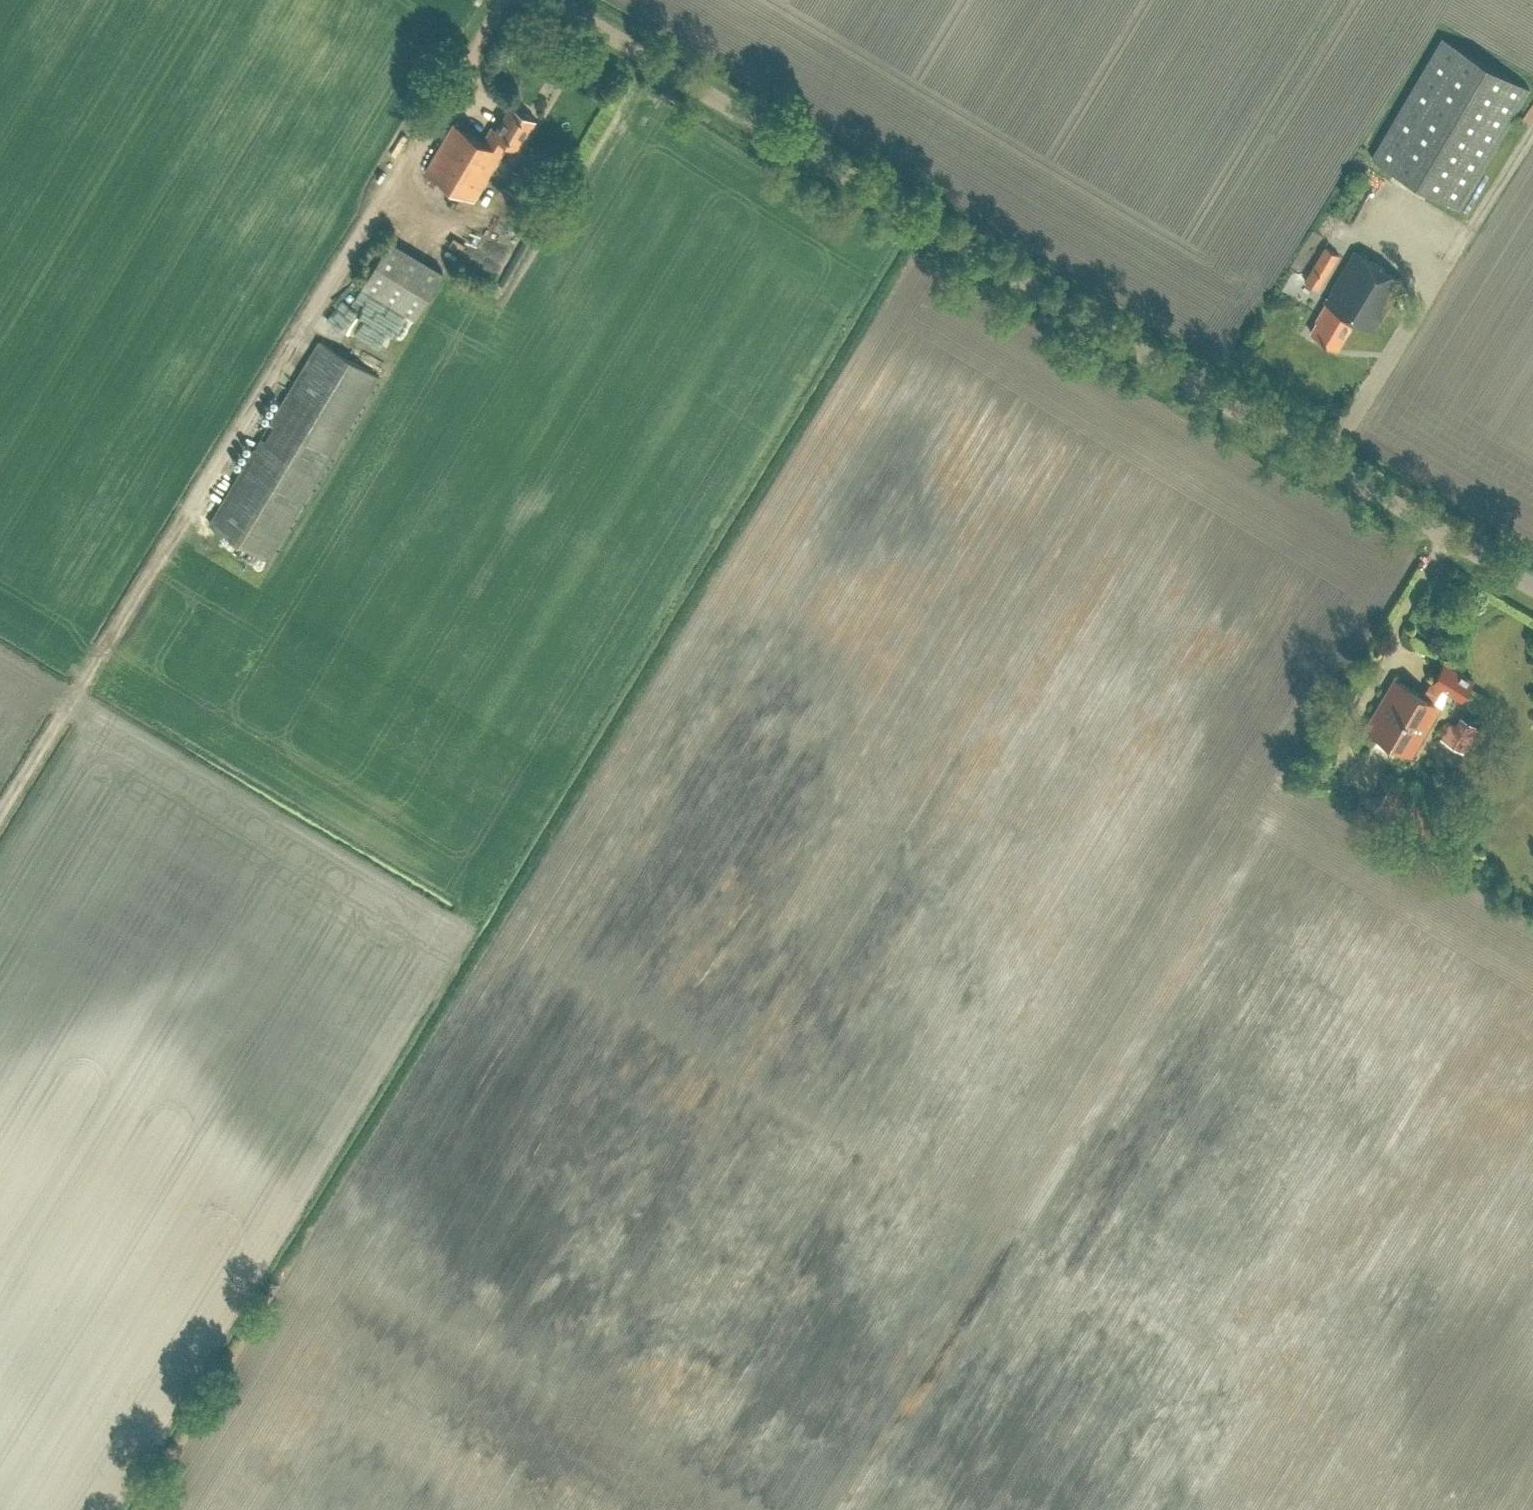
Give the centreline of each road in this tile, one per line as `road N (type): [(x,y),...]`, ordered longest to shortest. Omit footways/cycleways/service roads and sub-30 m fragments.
road 1 (tertiary): [(1532,584),(555,0)]

